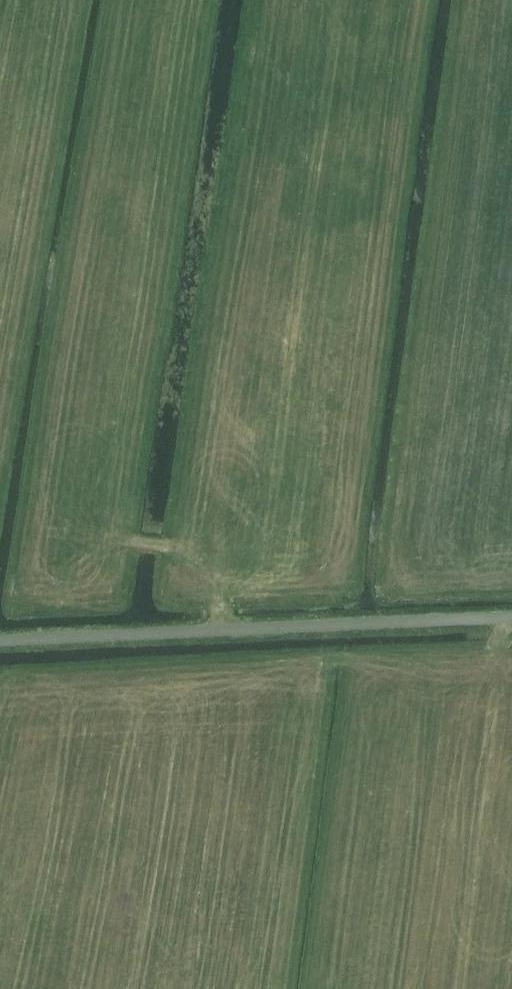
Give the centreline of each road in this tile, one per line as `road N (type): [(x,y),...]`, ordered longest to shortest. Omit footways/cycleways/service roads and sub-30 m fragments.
road 1 (unclassified): [(0,642),(511,619)]

